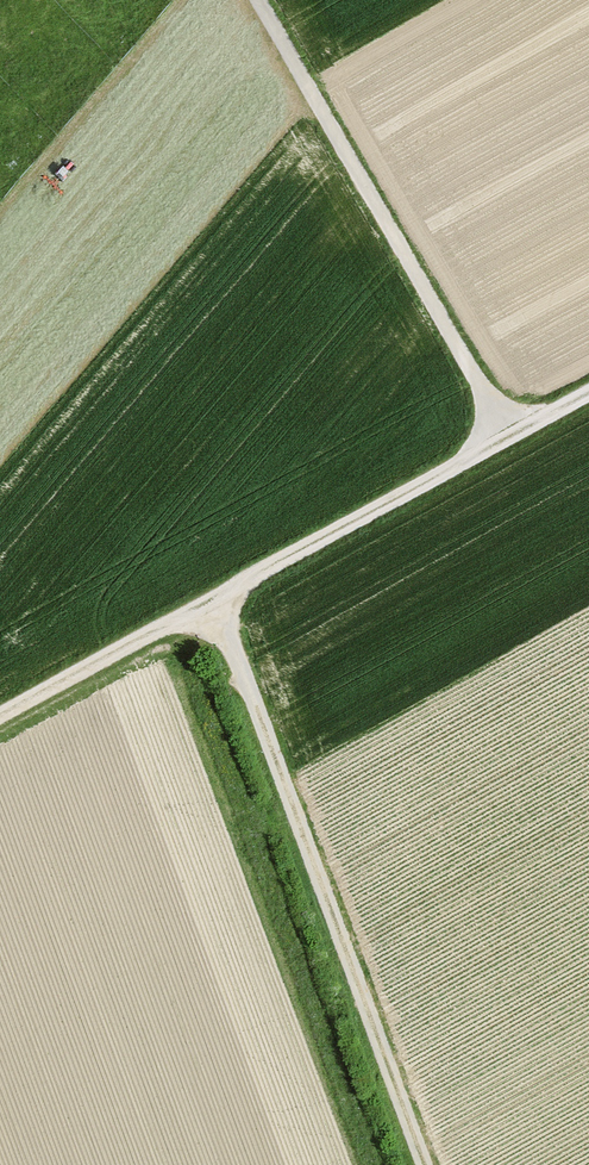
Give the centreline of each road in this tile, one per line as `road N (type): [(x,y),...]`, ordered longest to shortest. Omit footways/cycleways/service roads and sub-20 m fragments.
road 1 (track): [(588,394),(0,718)]
road 2 (track): [(216,603),(424,1164)]
road 3 (track): [(510,438),(255,0)]

